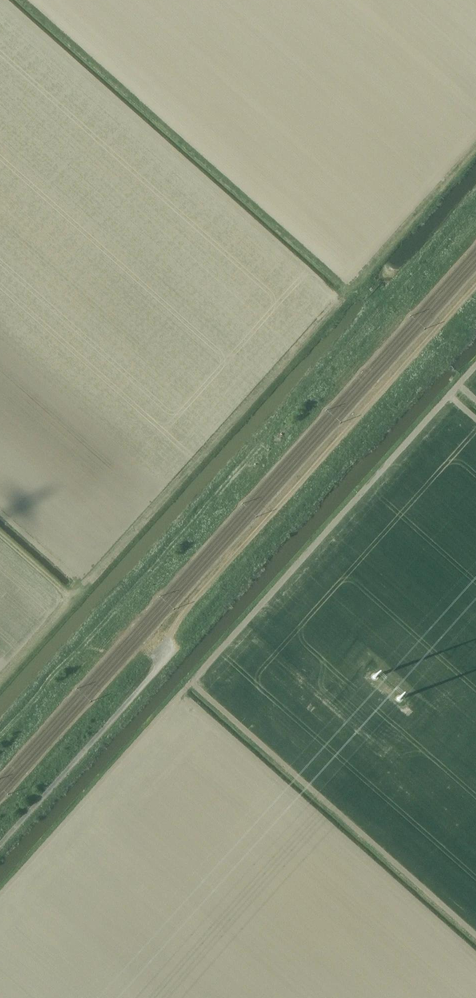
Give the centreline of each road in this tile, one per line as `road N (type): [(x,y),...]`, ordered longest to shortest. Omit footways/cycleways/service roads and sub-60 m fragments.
road 1 (track): [(0,759),(475,229)]
road 2 (track): [(164,651),(188,607),(475,286)]

